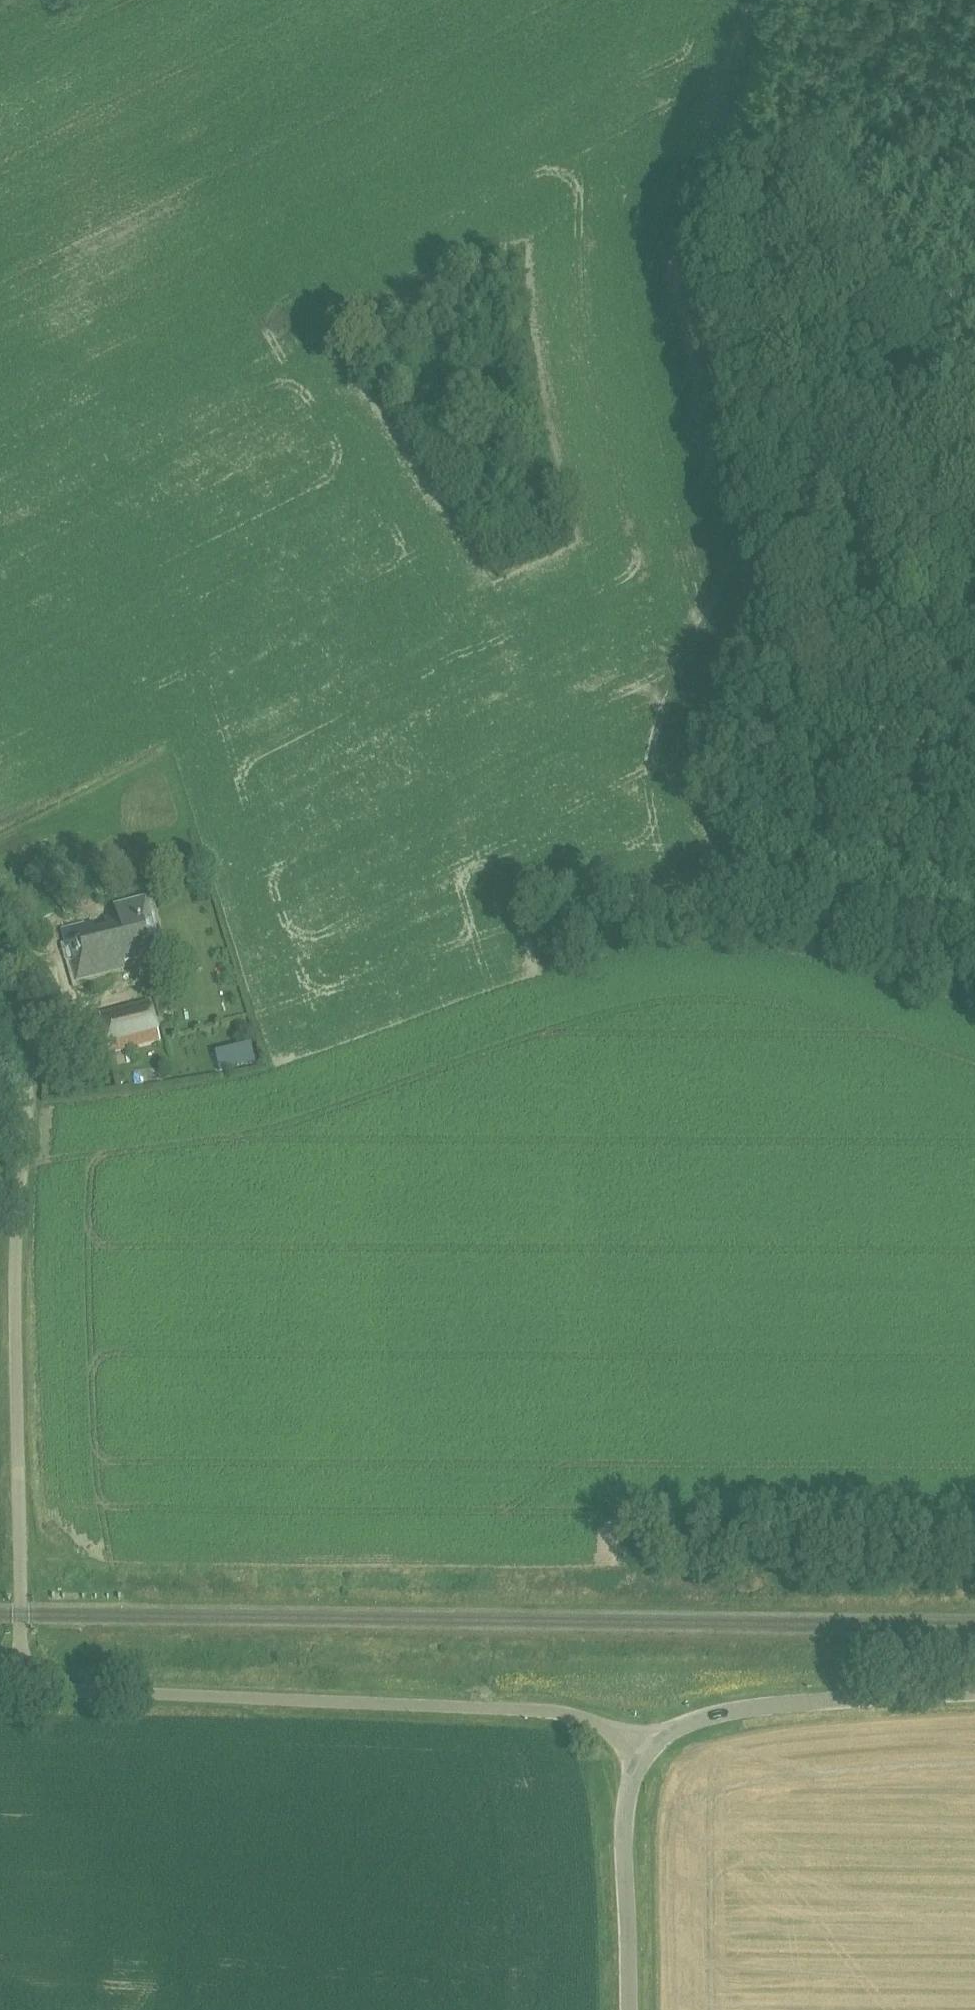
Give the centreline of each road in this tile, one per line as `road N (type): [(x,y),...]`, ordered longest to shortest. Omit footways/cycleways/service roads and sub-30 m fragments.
road 1 (unclassified): [(646,1753),(579,1718),(537,1709),(22,1687),(14,1314),(27,1079),(0,991)]
road 2 (unclassified): [(646,1753),(670,1730),(707,1715),(974,1695)]
road 3 (unclassified): [(631,2009),(625,1805),(646,1753)]

